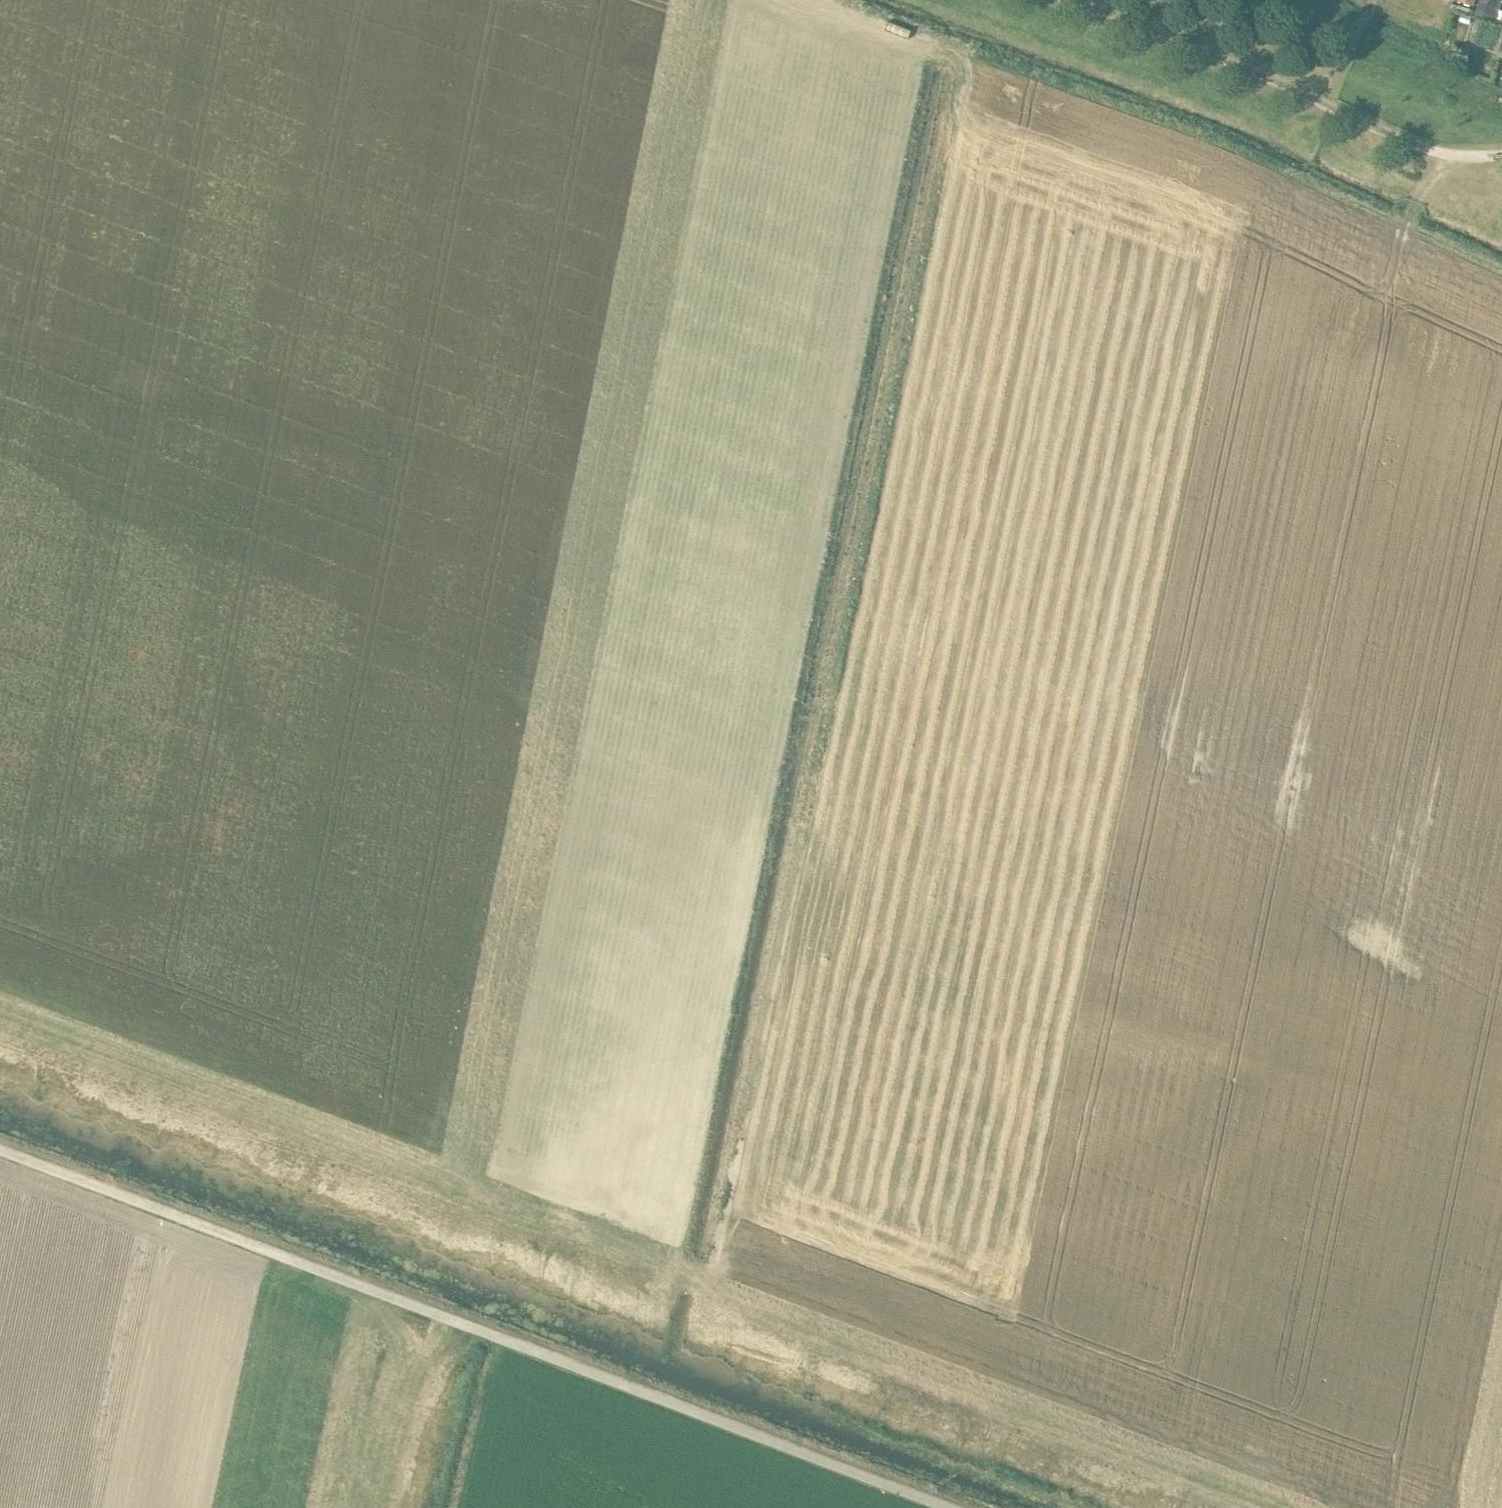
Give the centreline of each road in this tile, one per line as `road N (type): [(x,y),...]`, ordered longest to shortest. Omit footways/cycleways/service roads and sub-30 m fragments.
road 1 (track): [(1462,156),(1407,144),(1068,0)]

